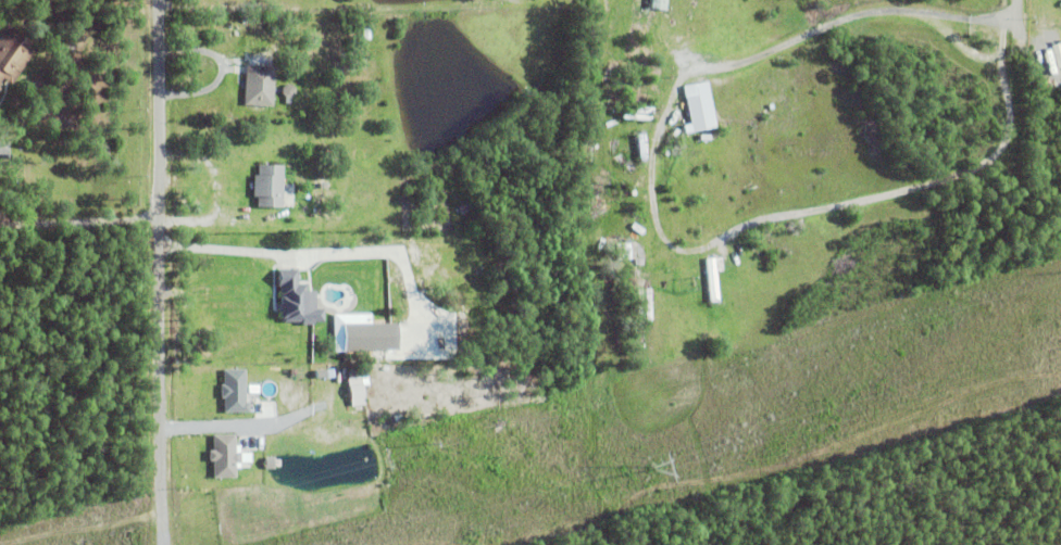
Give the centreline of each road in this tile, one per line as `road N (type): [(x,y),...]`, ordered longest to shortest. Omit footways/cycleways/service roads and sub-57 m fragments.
road 1 (residential): [(161,0),(161,213),(0,220)]
road 2 (residential): [(161,213),(163,544)]

